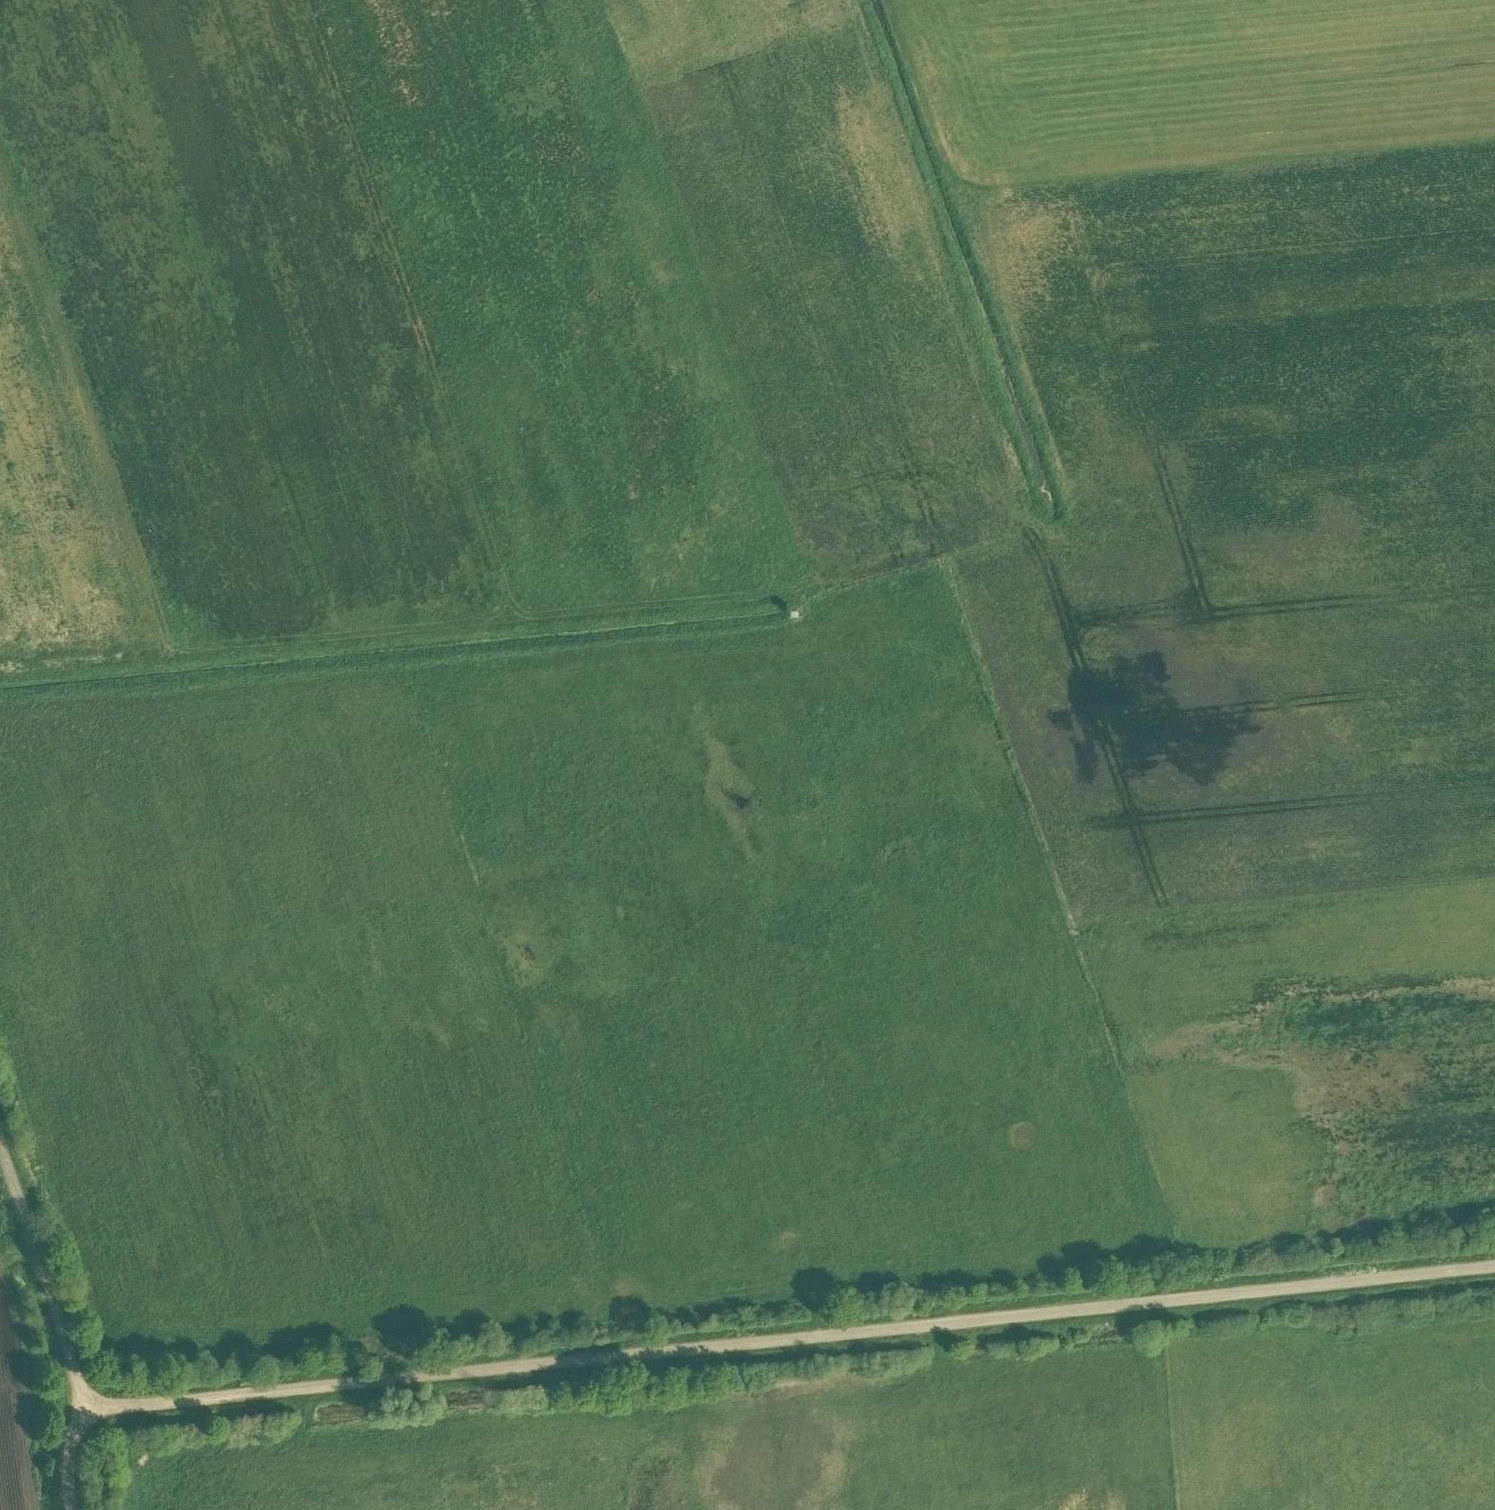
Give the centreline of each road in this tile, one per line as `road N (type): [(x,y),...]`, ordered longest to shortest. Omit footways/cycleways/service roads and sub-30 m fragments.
road 1 (track): [(67,1509),(61,1449),(77,1421),(1494,1264)]
road 2 (track): [(0,1151),(77,1421)]

